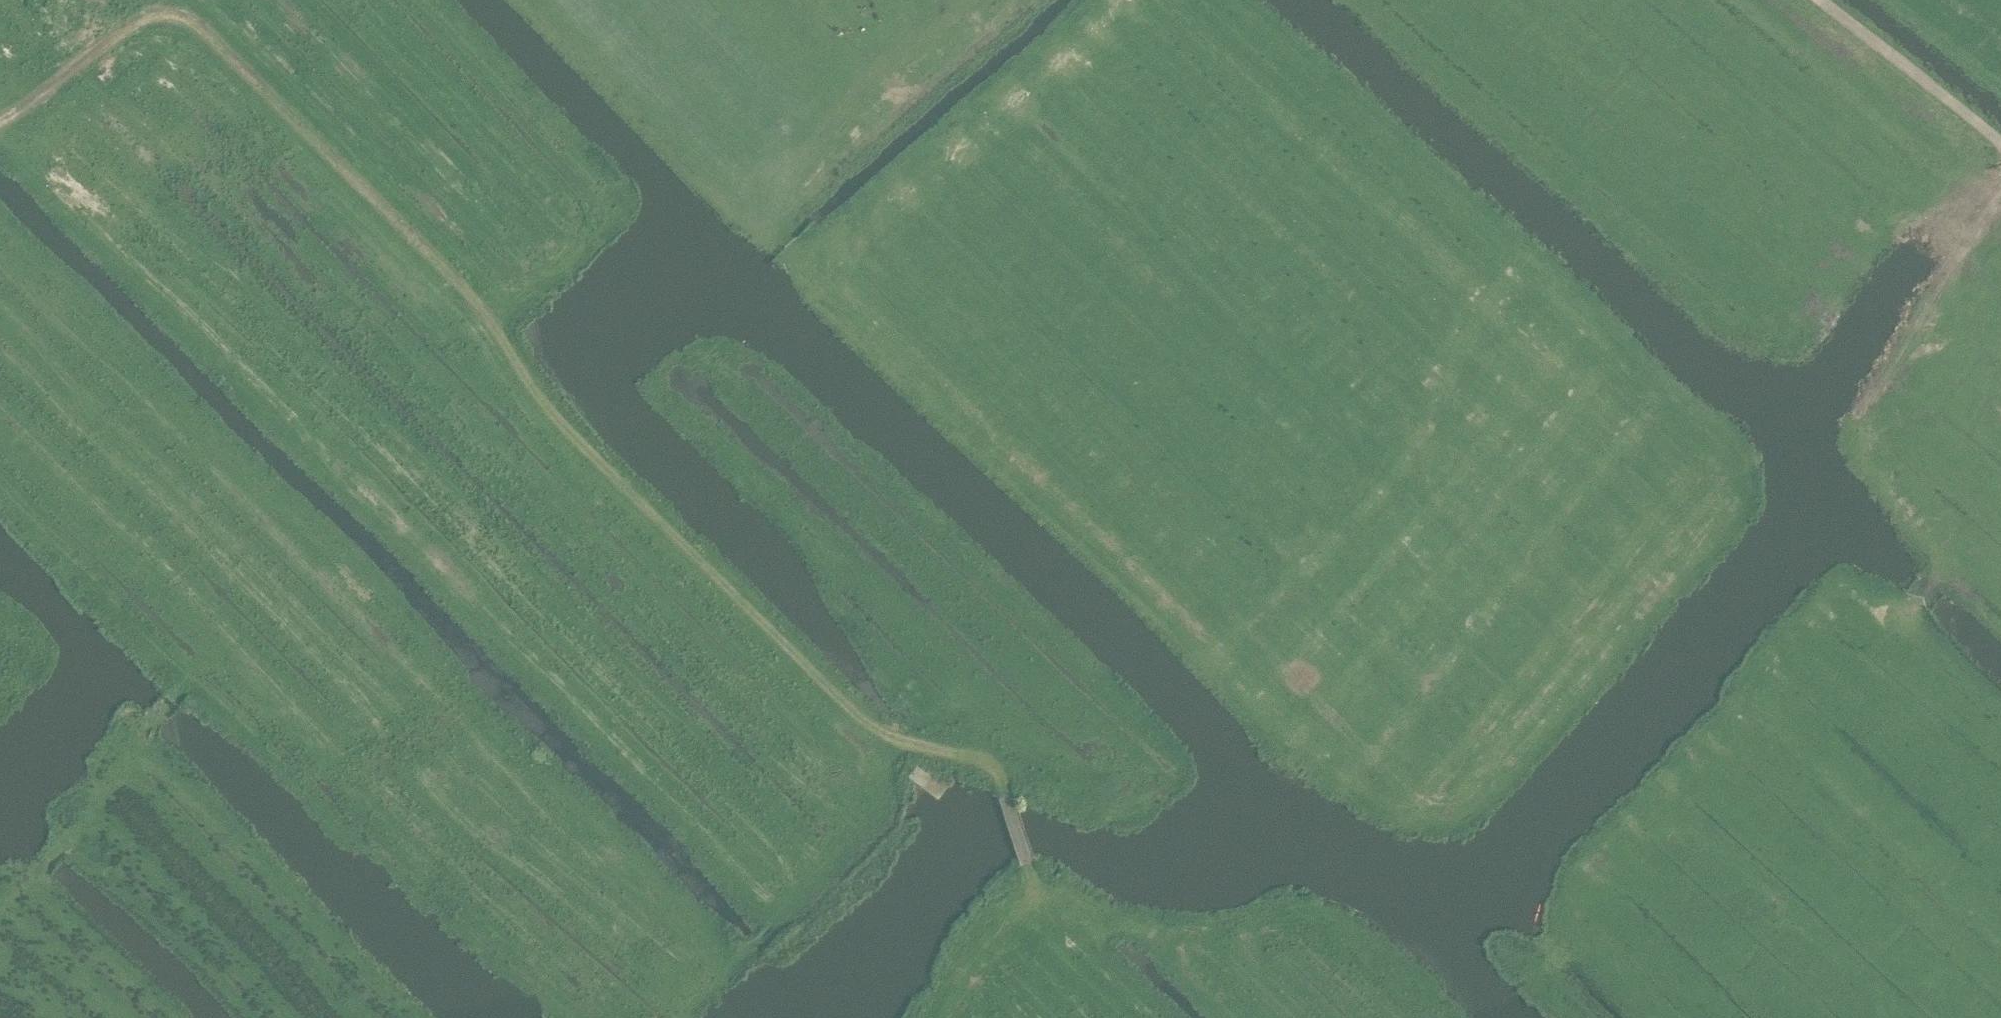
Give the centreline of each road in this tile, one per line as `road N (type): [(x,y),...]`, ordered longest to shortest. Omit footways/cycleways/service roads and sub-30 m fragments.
road 1 (track): [(936,1017),(997,924),(1028,896),(1028,866),(1006,792),(990,771),(910,749),(867,723),(572,432),(499,333),(175,12),(144,17),(0,115)]
road 2 (track): [(1816,0),(2000,147)]

